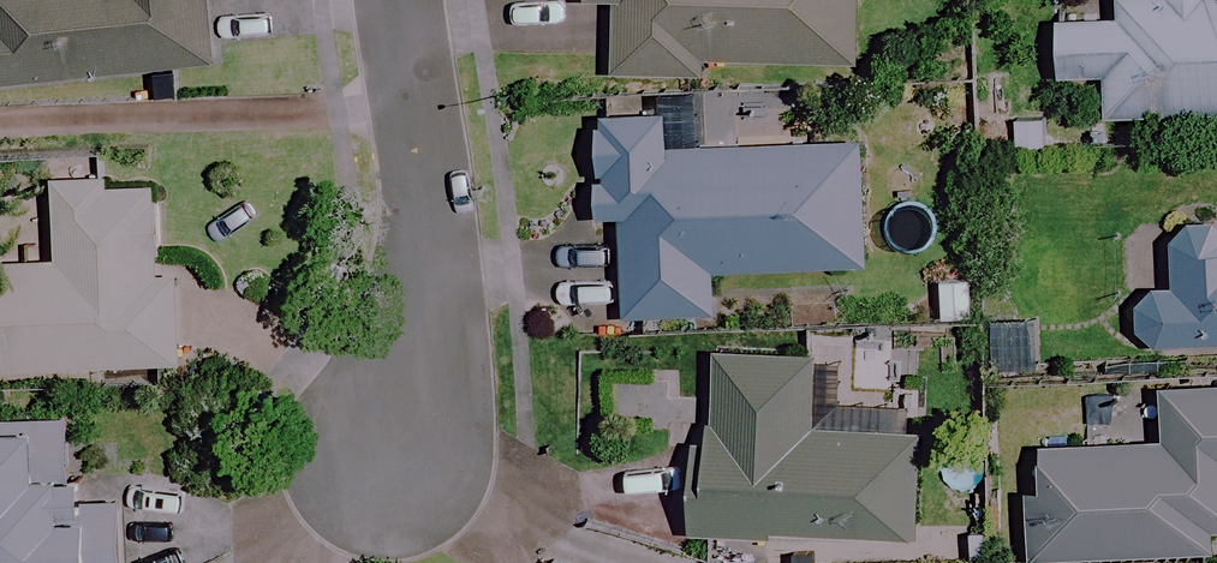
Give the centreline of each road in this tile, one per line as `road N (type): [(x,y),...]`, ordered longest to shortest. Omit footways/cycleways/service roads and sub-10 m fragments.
road 1 (residential): [(361,459),(420,254),(392,0)]

